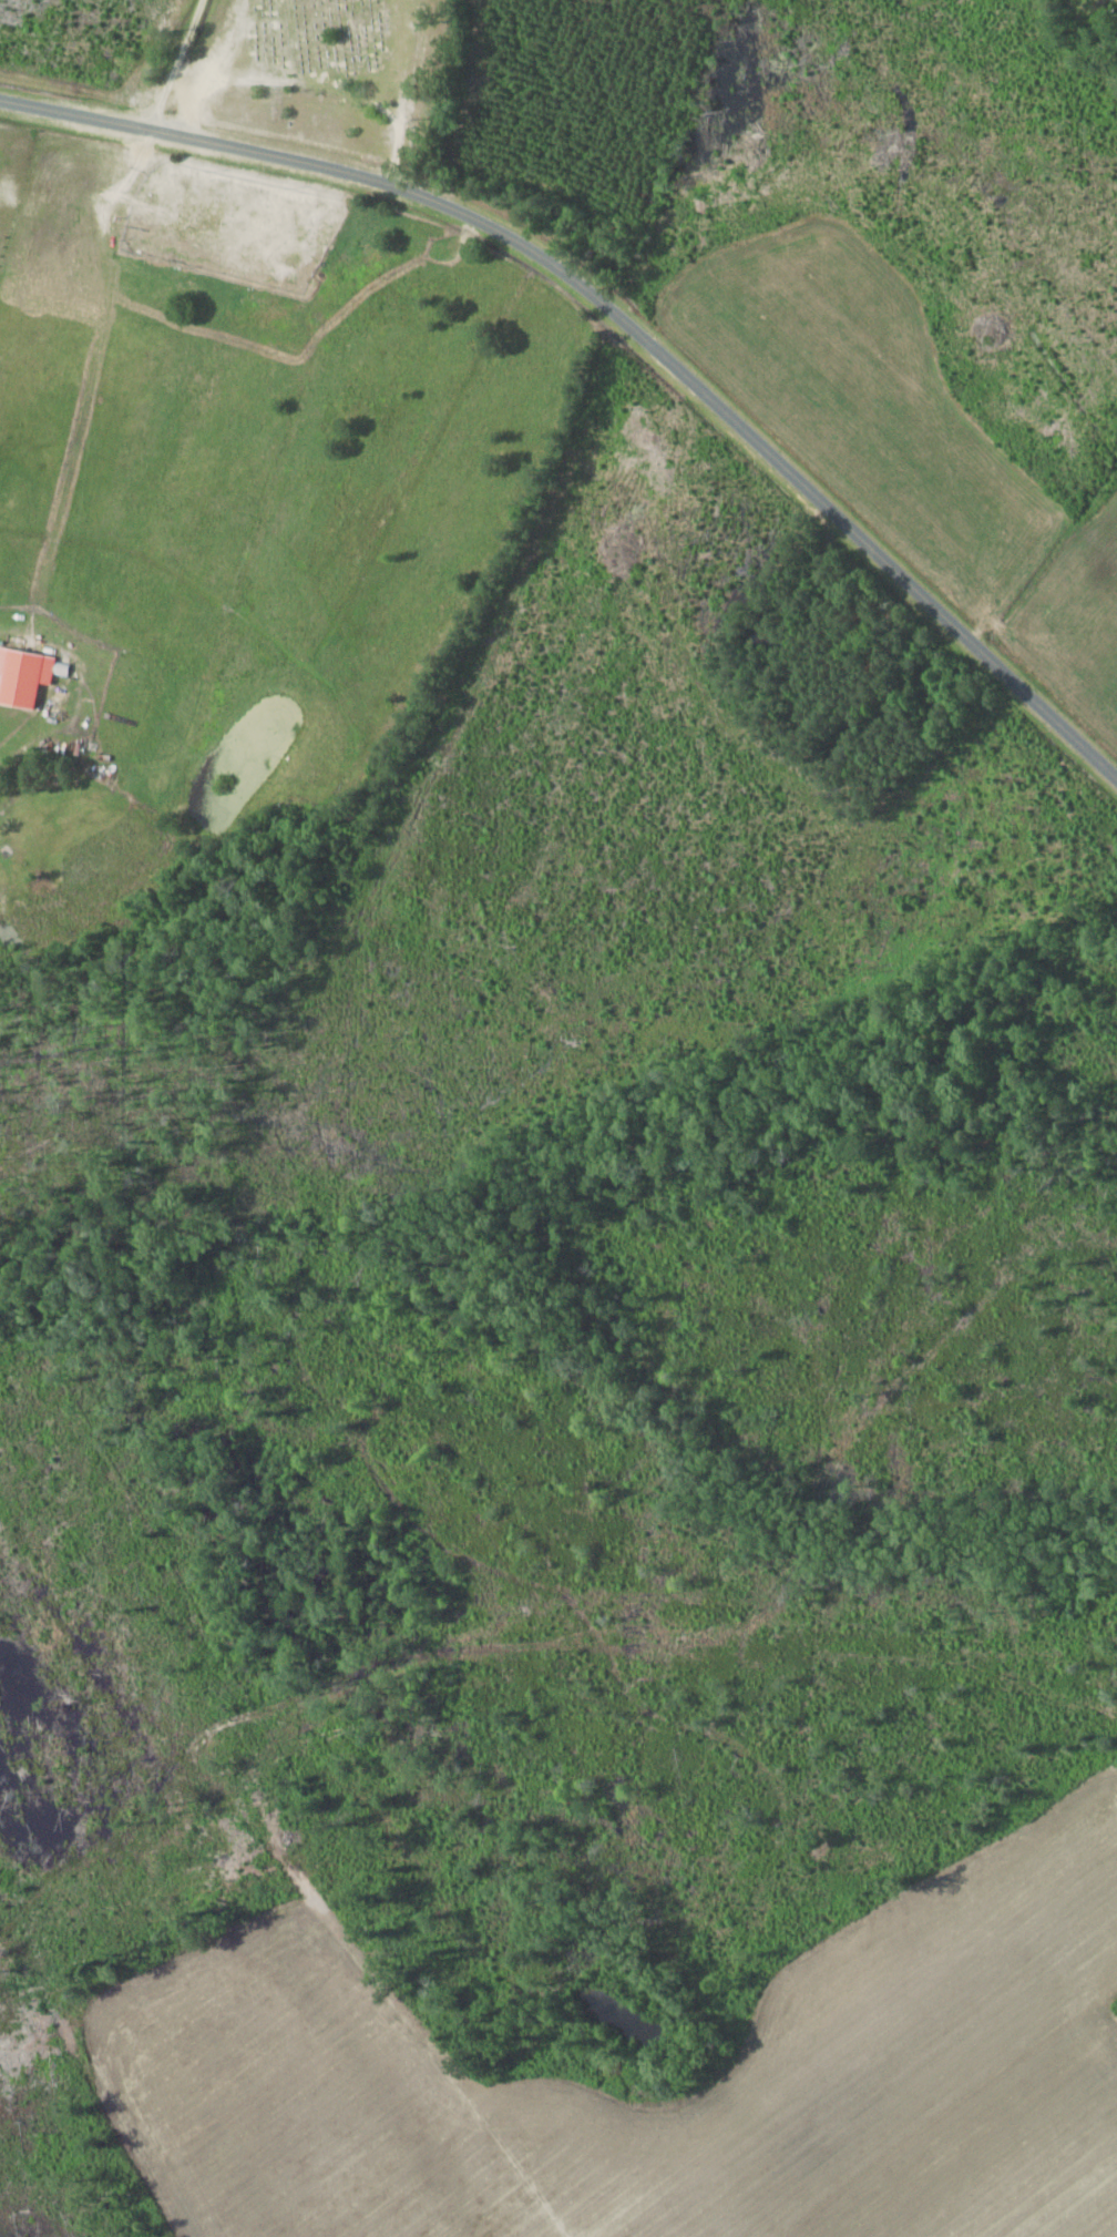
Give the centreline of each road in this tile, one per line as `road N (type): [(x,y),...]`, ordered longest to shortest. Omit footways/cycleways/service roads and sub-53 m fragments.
road 1 (residential): [(1116,776),(698,385),(525,245),(462,211),(371,177),(0,99)]

